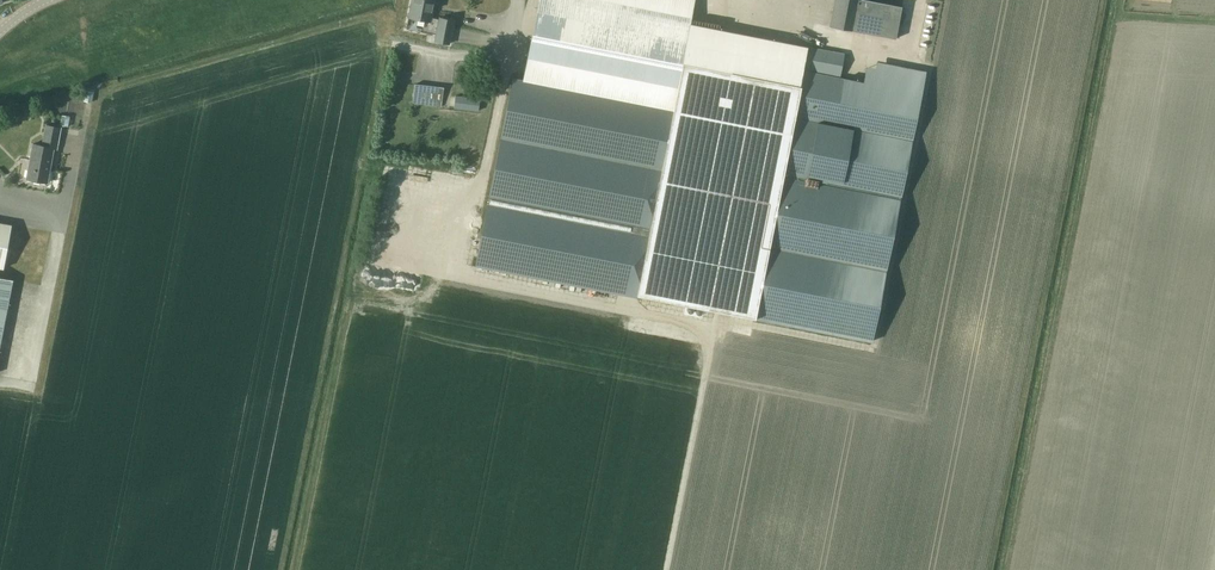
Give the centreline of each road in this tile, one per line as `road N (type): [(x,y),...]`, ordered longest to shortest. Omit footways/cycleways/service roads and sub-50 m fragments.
road 1 (track): [(511,47),(458,272),(874,349),(931,68),(905,51),(917,0)]
road 2 (track): [(666,569),(716,322)]
road 3 (track): [(0,381),(28,376),(59,211)]

